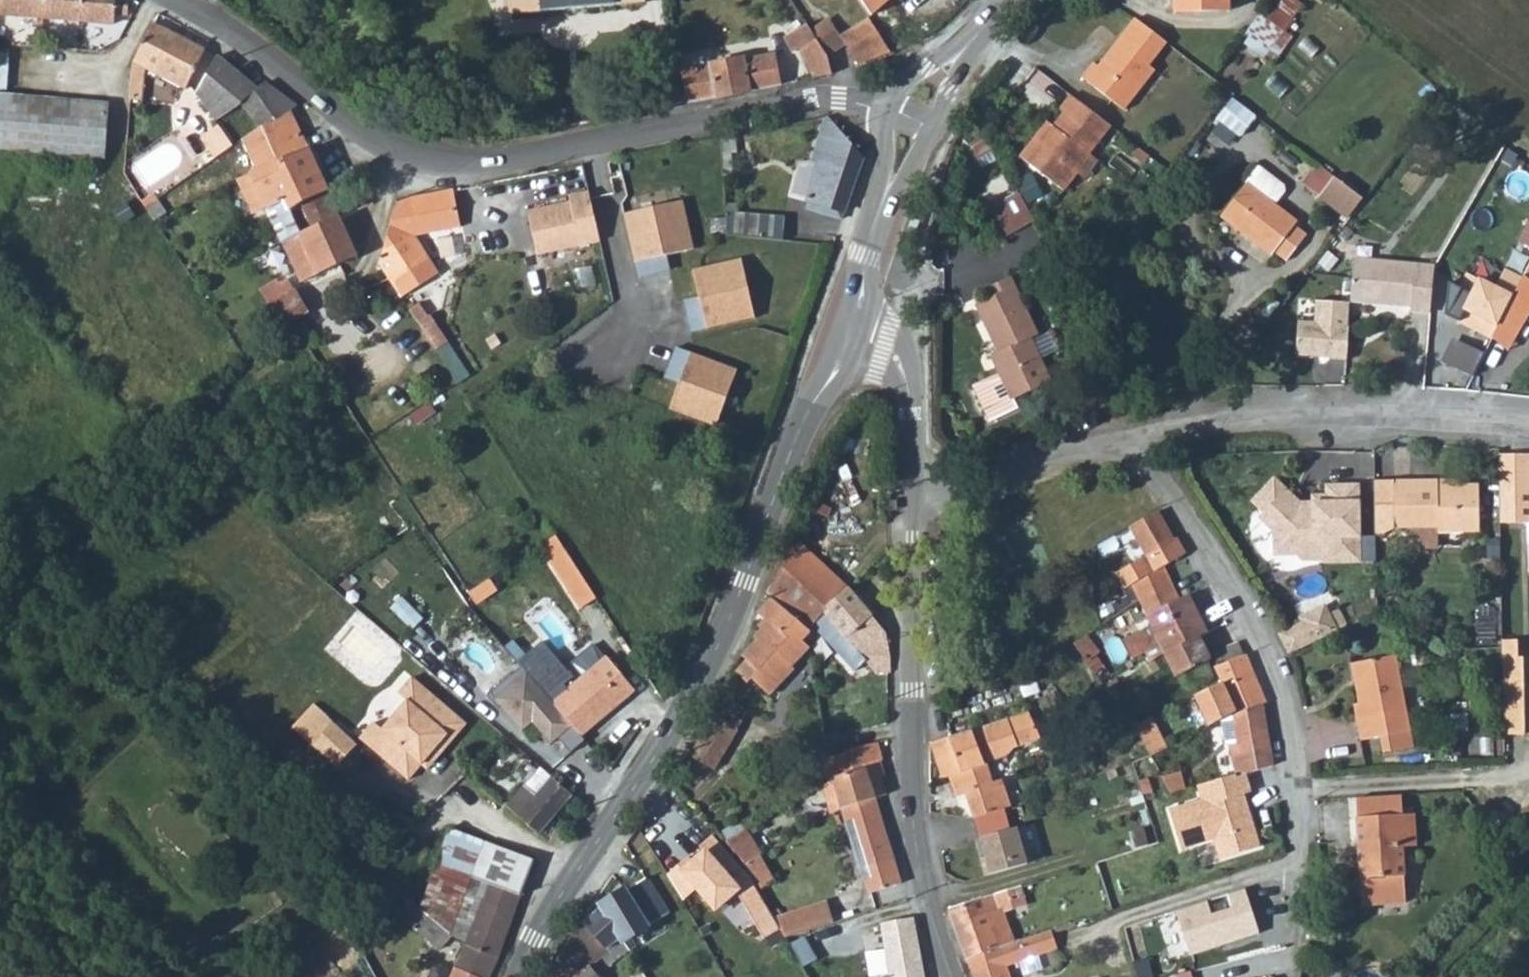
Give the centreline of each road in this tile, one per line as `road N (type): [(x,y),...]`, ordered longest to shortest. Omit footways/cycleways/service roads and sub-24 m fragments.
road 1 (unclassified): [(167,0),(382,143),(430,163),(481,165),(799,106),(843,101),(885,110)]
road 2 (secondary): [(851,336),(805,419),(717,647),(545,920),(518,976)]
road 3 (residential): [(1308,932),(1304,790),(1282,688),(1244,600),(1128,439)]
road 4 (unclassified): [(953,976),(937,938),(918,819),(911,693),(917,489)]
road 5 (residential): [(1528,423),(1298,418),(1128,439)]
road 6 (residential): [(1128,439),(1024,464),(975,485),(917,489)]
road 7 (unclassified): [(917,489),(910,390),(885,348),(851,336)]
road 8 (secondary): [(885,195),(863,257),(851,336)]

